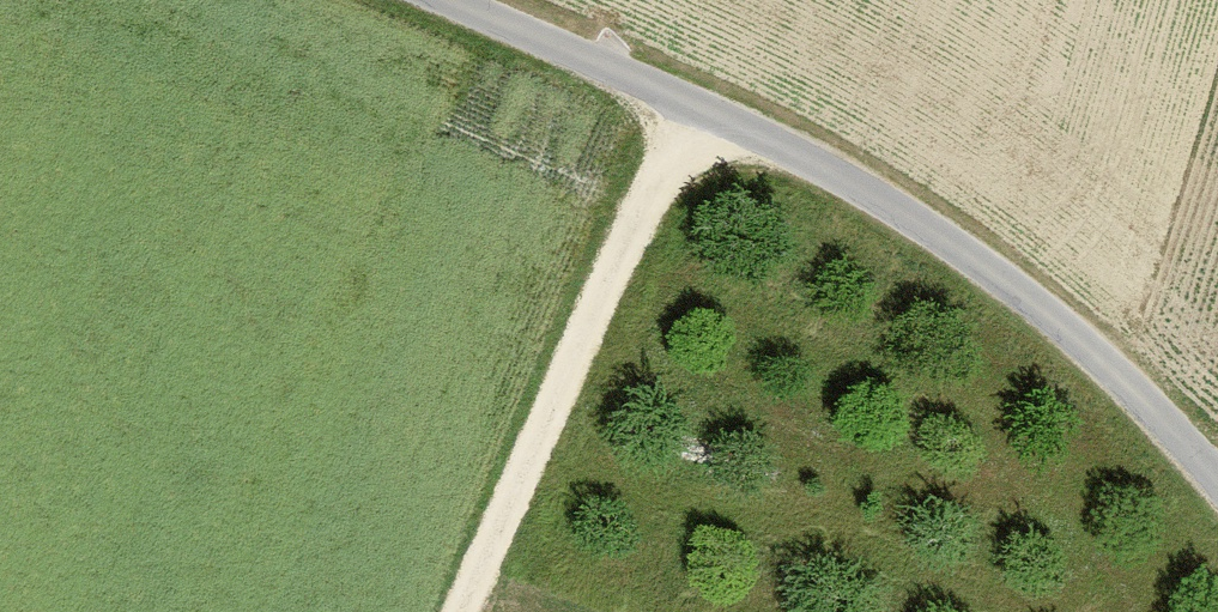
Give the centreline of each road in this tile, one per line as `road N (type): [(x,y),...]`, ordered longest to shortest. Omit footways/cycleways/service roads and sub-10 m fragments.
road 1 (unclassified): [(442,0),(712,110),(863,190),(1041,309),(1217,482)]
road 2 (track): [(712,110),(653,200),(465,611)]

